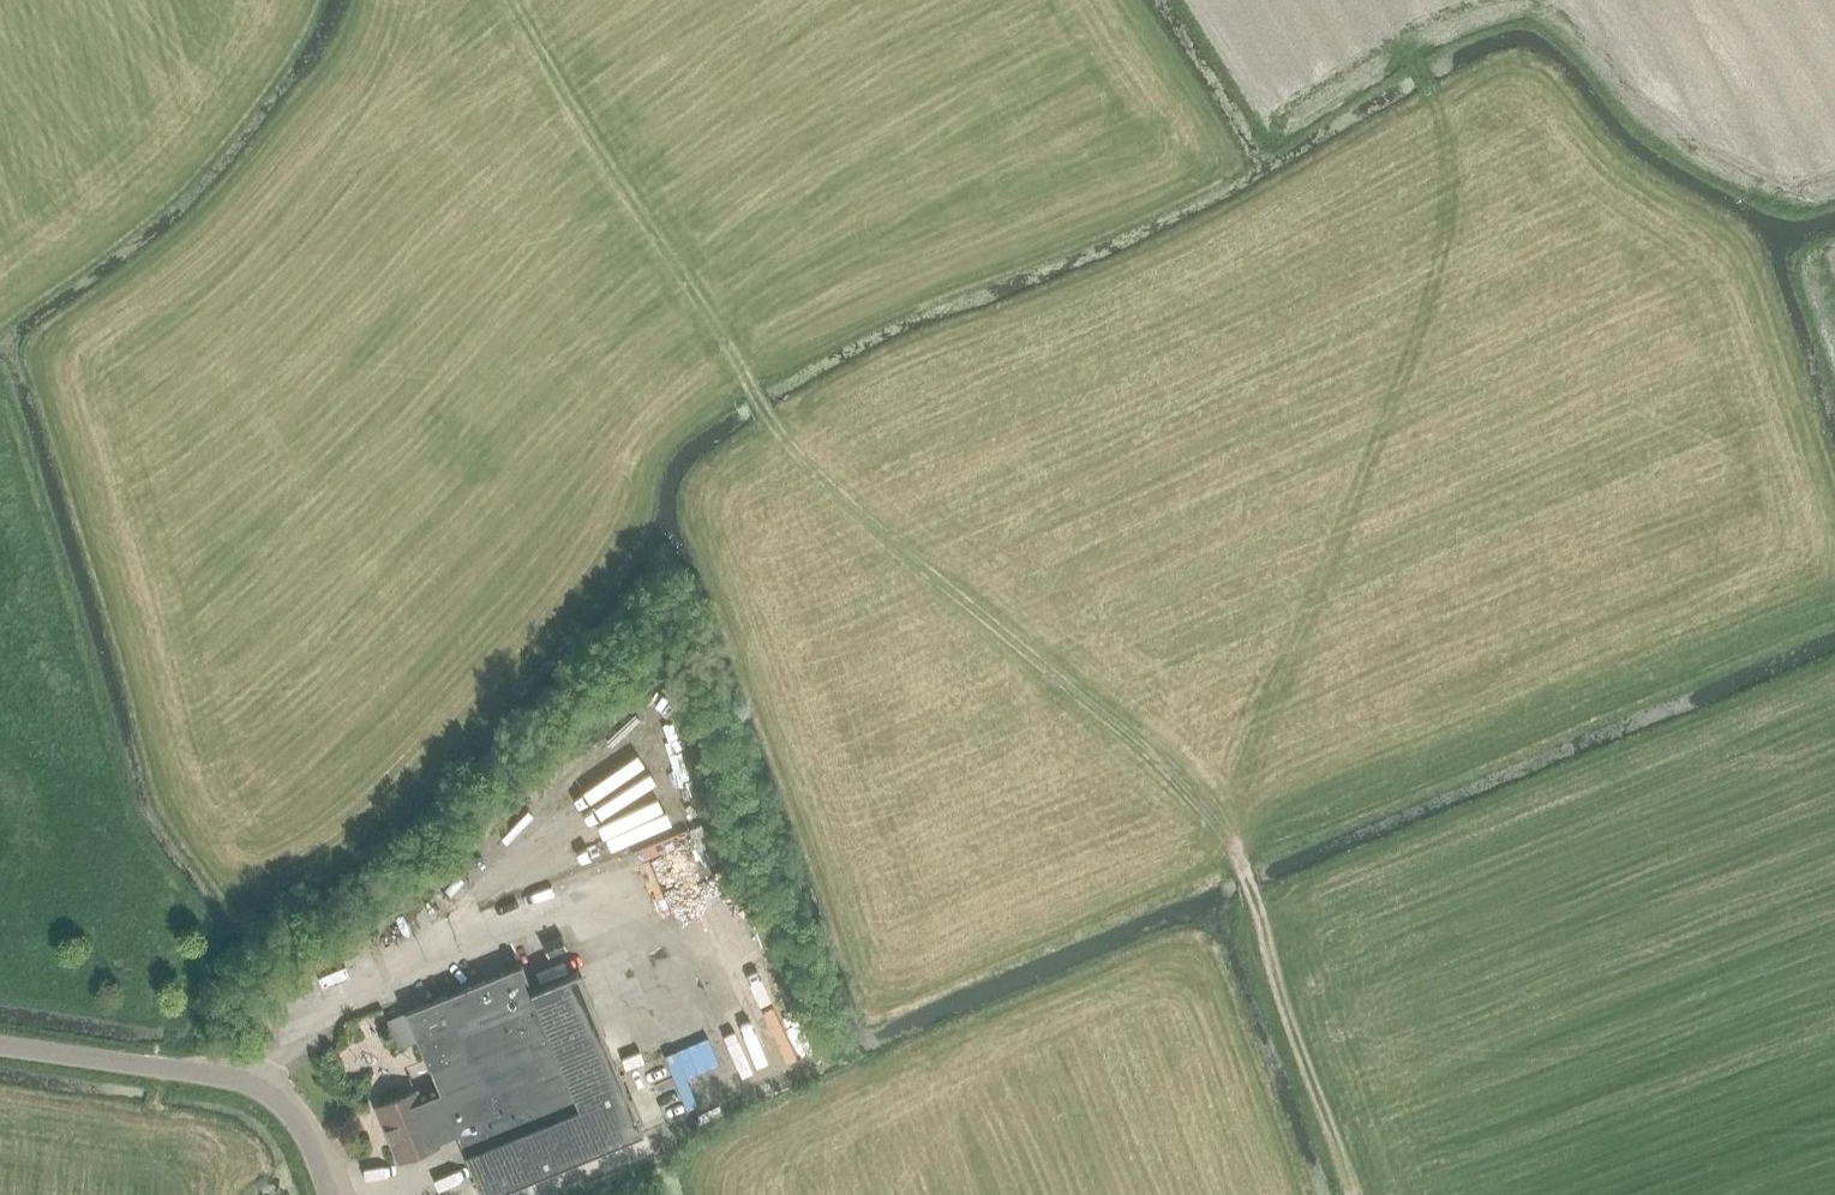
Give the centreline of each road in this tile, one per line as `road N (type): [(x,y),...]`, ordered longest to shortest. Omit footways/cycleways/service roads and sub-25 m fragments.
road 1 (track): [(1356,1194),(1273,986),(1240,860),(1201,790),(1112,707),(773,435),(744,379)]
road 2 (tertiary): [(328,1194),(300,1126),(256,1085),(0,1044)]

